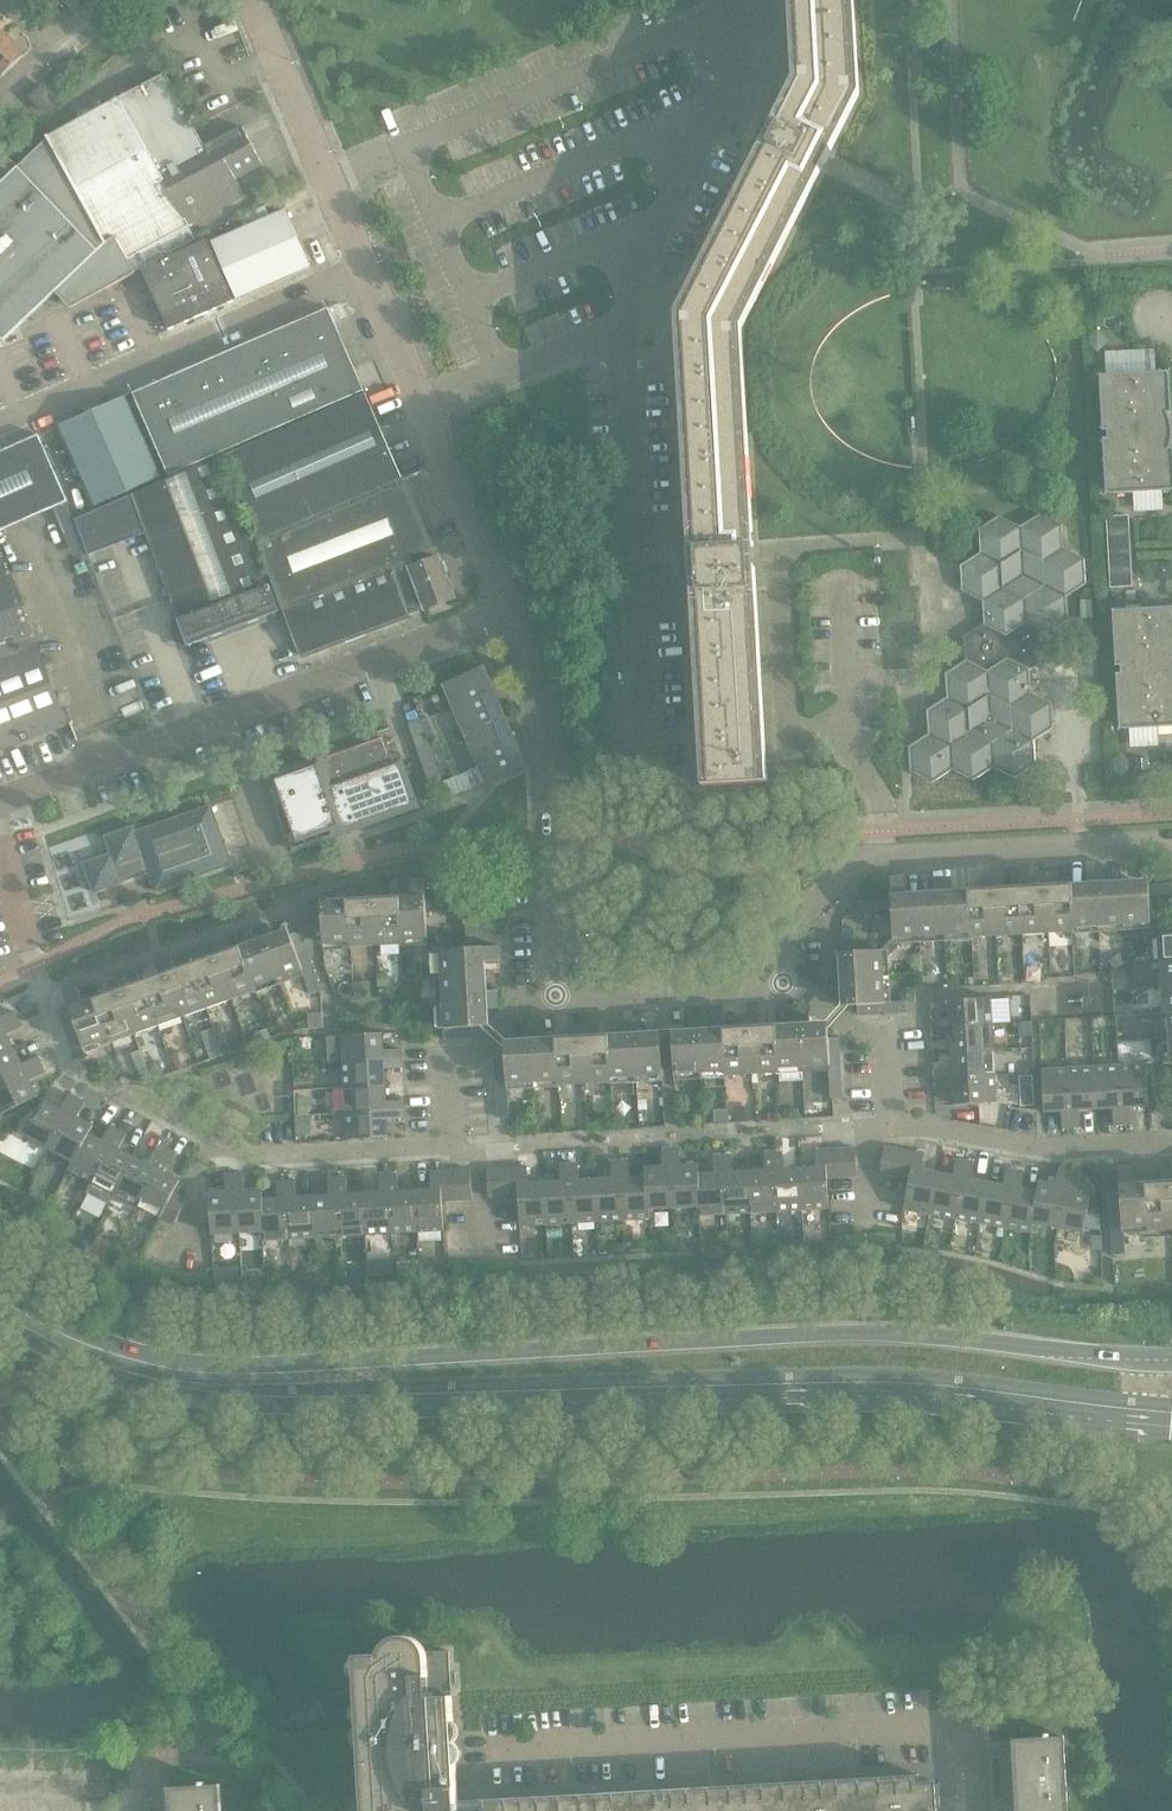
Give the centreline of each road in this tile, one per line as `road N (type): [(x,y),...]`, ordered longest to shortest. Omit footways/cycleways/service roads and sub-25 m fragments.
road 1 (tertiary): [(248,1379),(321,1399),(888,1397),(1171,1424)]
road 2 (tertiary): [(1171,1353),(826,1333),(450,1353),(248,1379)]
road 3 (residential): [(555,997),(453,1065),(453,1150),(237,1169),(74,1079),(0,836)]
road 4 (residential): [(646,768),(622,362),(629,327),(720,104),(738,0)]
road 5 (residential): [(982,1810),(971,1734),(946,1726),(496,1749)]
road 6 (residential): [(0,804),(511,608)]
road 7 (residential): [(792,985),(887,1040),(891,1128),(1071,1152),(1171,1146)]
road 8 (residential): [(0,428),(366,270)]
road 9 (residential): [(555,997),(536,662),(511,608)]
road 10 (residential): [(511,608),(366,270)]
road 11 (residential): [(366,270),(253,0)]
road 12 (residential): [(889,859),(887,805),(854,753),(844,586)]
road 13 (residential): [(889,859),(1171,842)]
road 14 (tertiary): [(0,1304),(113,1360),(166,1374),(248,1379)]
road 15 (residential): [(555,997),(792,985)]
road 16 (residential): [(792,985),(796,929),(860,860),(889,859)]

